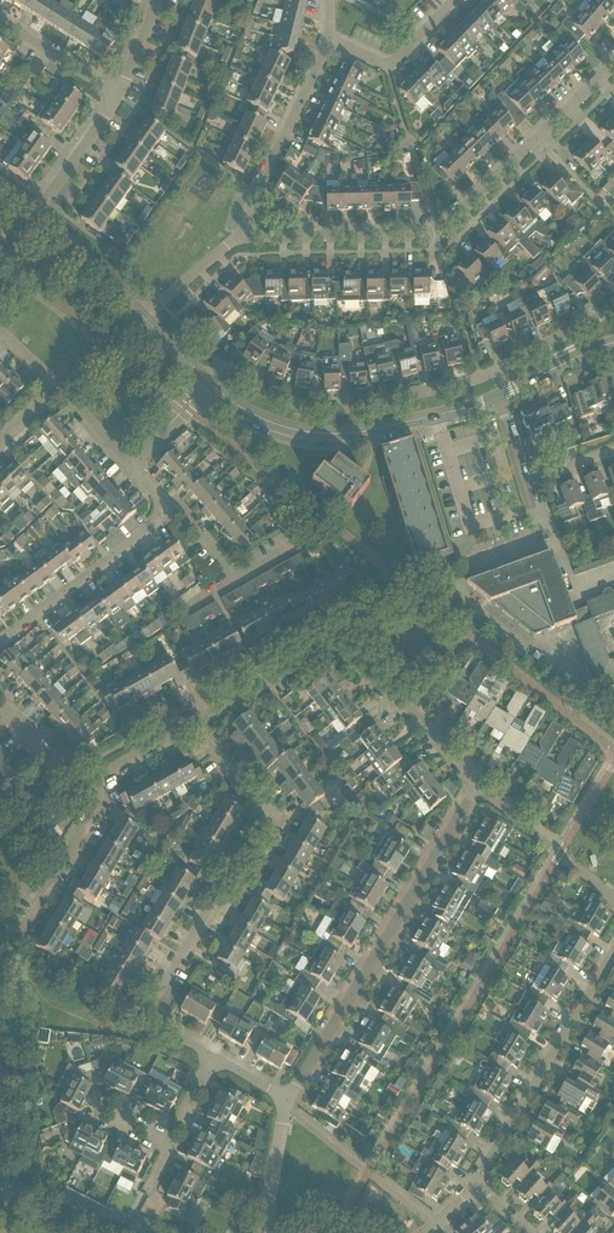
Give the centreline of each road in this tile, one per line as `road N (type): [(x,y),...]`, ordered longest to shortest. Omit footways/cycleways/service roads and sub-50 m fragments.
road 1 (residential): [(209,384),(228,366),(276,398),(307,407),(374,404),(480,378),(613,303)]
road 2 (residential): [(247,235),(437,232),(613,65)]
road 3 (residential): [(193,726),(261,814),(260,828),(152,1008),(155,1018),(211,1051)]
road 4 (residential): [(287,1108),(475,785)]
road 5 (tertiary): [(209,384),(264,420),(319,434),(353,433),(498,397)]
road 6 (residential): [(474,1186),(613,951)]
road 7 (residential): [(0,637),(175,507)]
road 8 (residential): [(247,235),(251,207),(329,41)]
road 9 (residential): [(475,785),(426,725),(342,654)]
road 10 (residential): [(475,785),(613,898)]
road 11 (residential): [(193,726),(319,655),(342,654)]
road 12 (residential): [(329,41),(390,63),(453,0)]
road 13 (tertiary): [(34,214),(140,318)]
road 14 (residential): [(34,214),(116,94)]
road 15 (residential): [(116,94),(0,20)]
road 16 (residential): [(140,318),(247,235)]
road 17 (residential): [(0,700),(70,781),(83,787),(93,780)]
road 18 (tertiary): [(498,397),(613,341)]
road 19 (residential): [(274,1232),(287,1108)]

